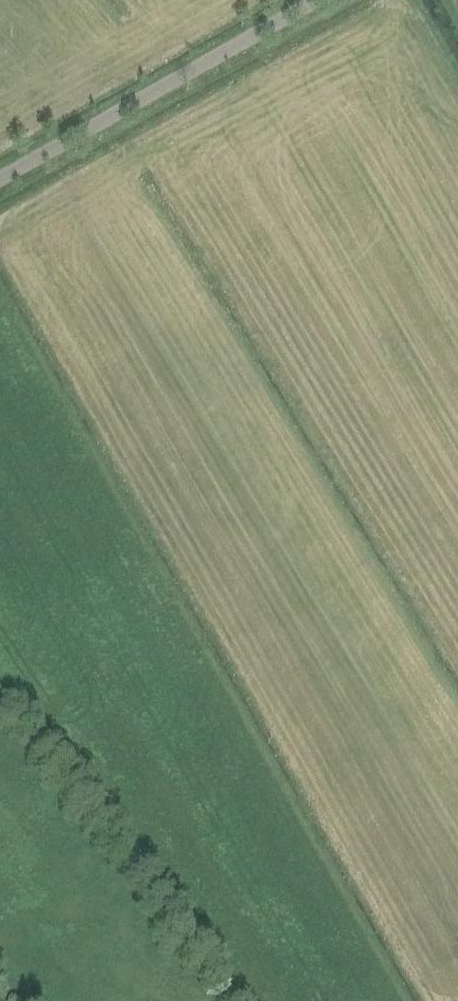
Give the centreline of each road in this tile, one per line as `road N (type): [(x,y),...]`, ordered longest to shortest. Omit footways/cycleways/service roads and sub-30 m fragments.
road 1 (unclassified): [(0,180),(319,0)]

